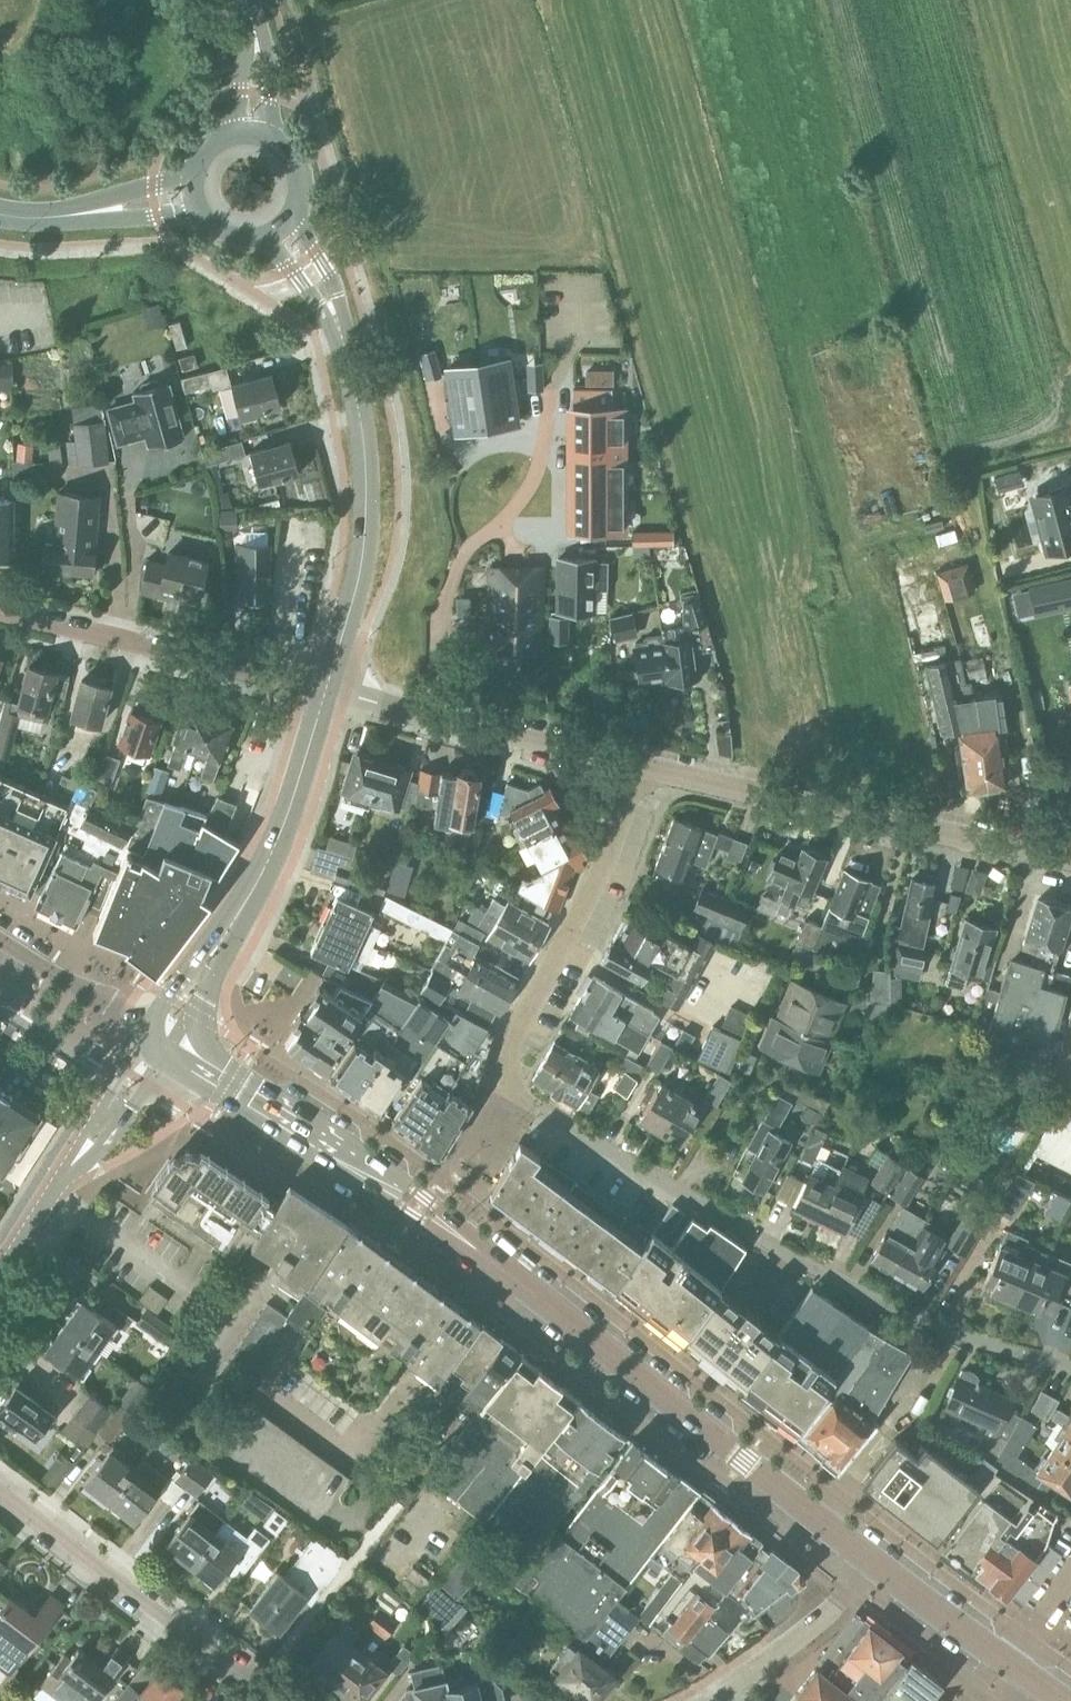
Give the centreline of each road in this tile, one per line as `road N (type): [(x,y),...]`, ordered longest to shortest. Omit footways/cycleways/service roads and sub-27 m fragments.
road 1 (residential): [(1070,1368),(991,1347),(833,1280),(505,1083),(513,1046),(602,869),(634,764)]
road 2 (secondary): [(872,1562),(524,1283),(174,1038)]
road 3 (secondary): [(326,689),(355,605),(368,472),(327,296),(279,229)]
road 4 (residential): [(634,764),(1070,857)]
road 5 (secondary): [(174,1038),(183,1005),(258,881),(326,689)]
road 6 (residential): [(284,1700),(0,1484)]
road 7 (residential): [(0,611),(326,689)]
road 8 (residential): [(326,689),(634,764)]
road 9 (residential): [(0,1276),(137,1076),(174,1038)]
road 10 (residential): [(872,1562),(831,1611),(691,1700)]
road 11 (residential): [(174,1038),(0,939)]
road 12 (secondary): [(192,193),(66,215),(0,213)]
road 13 (secondary): [(1017,1675),(872,1562)]
road 14 (secondary): [(250,131),(256,31),(247,0)]
road 15 (secondary): [(279,229),(298,202),(298,170),(280,143),(250,131)]

